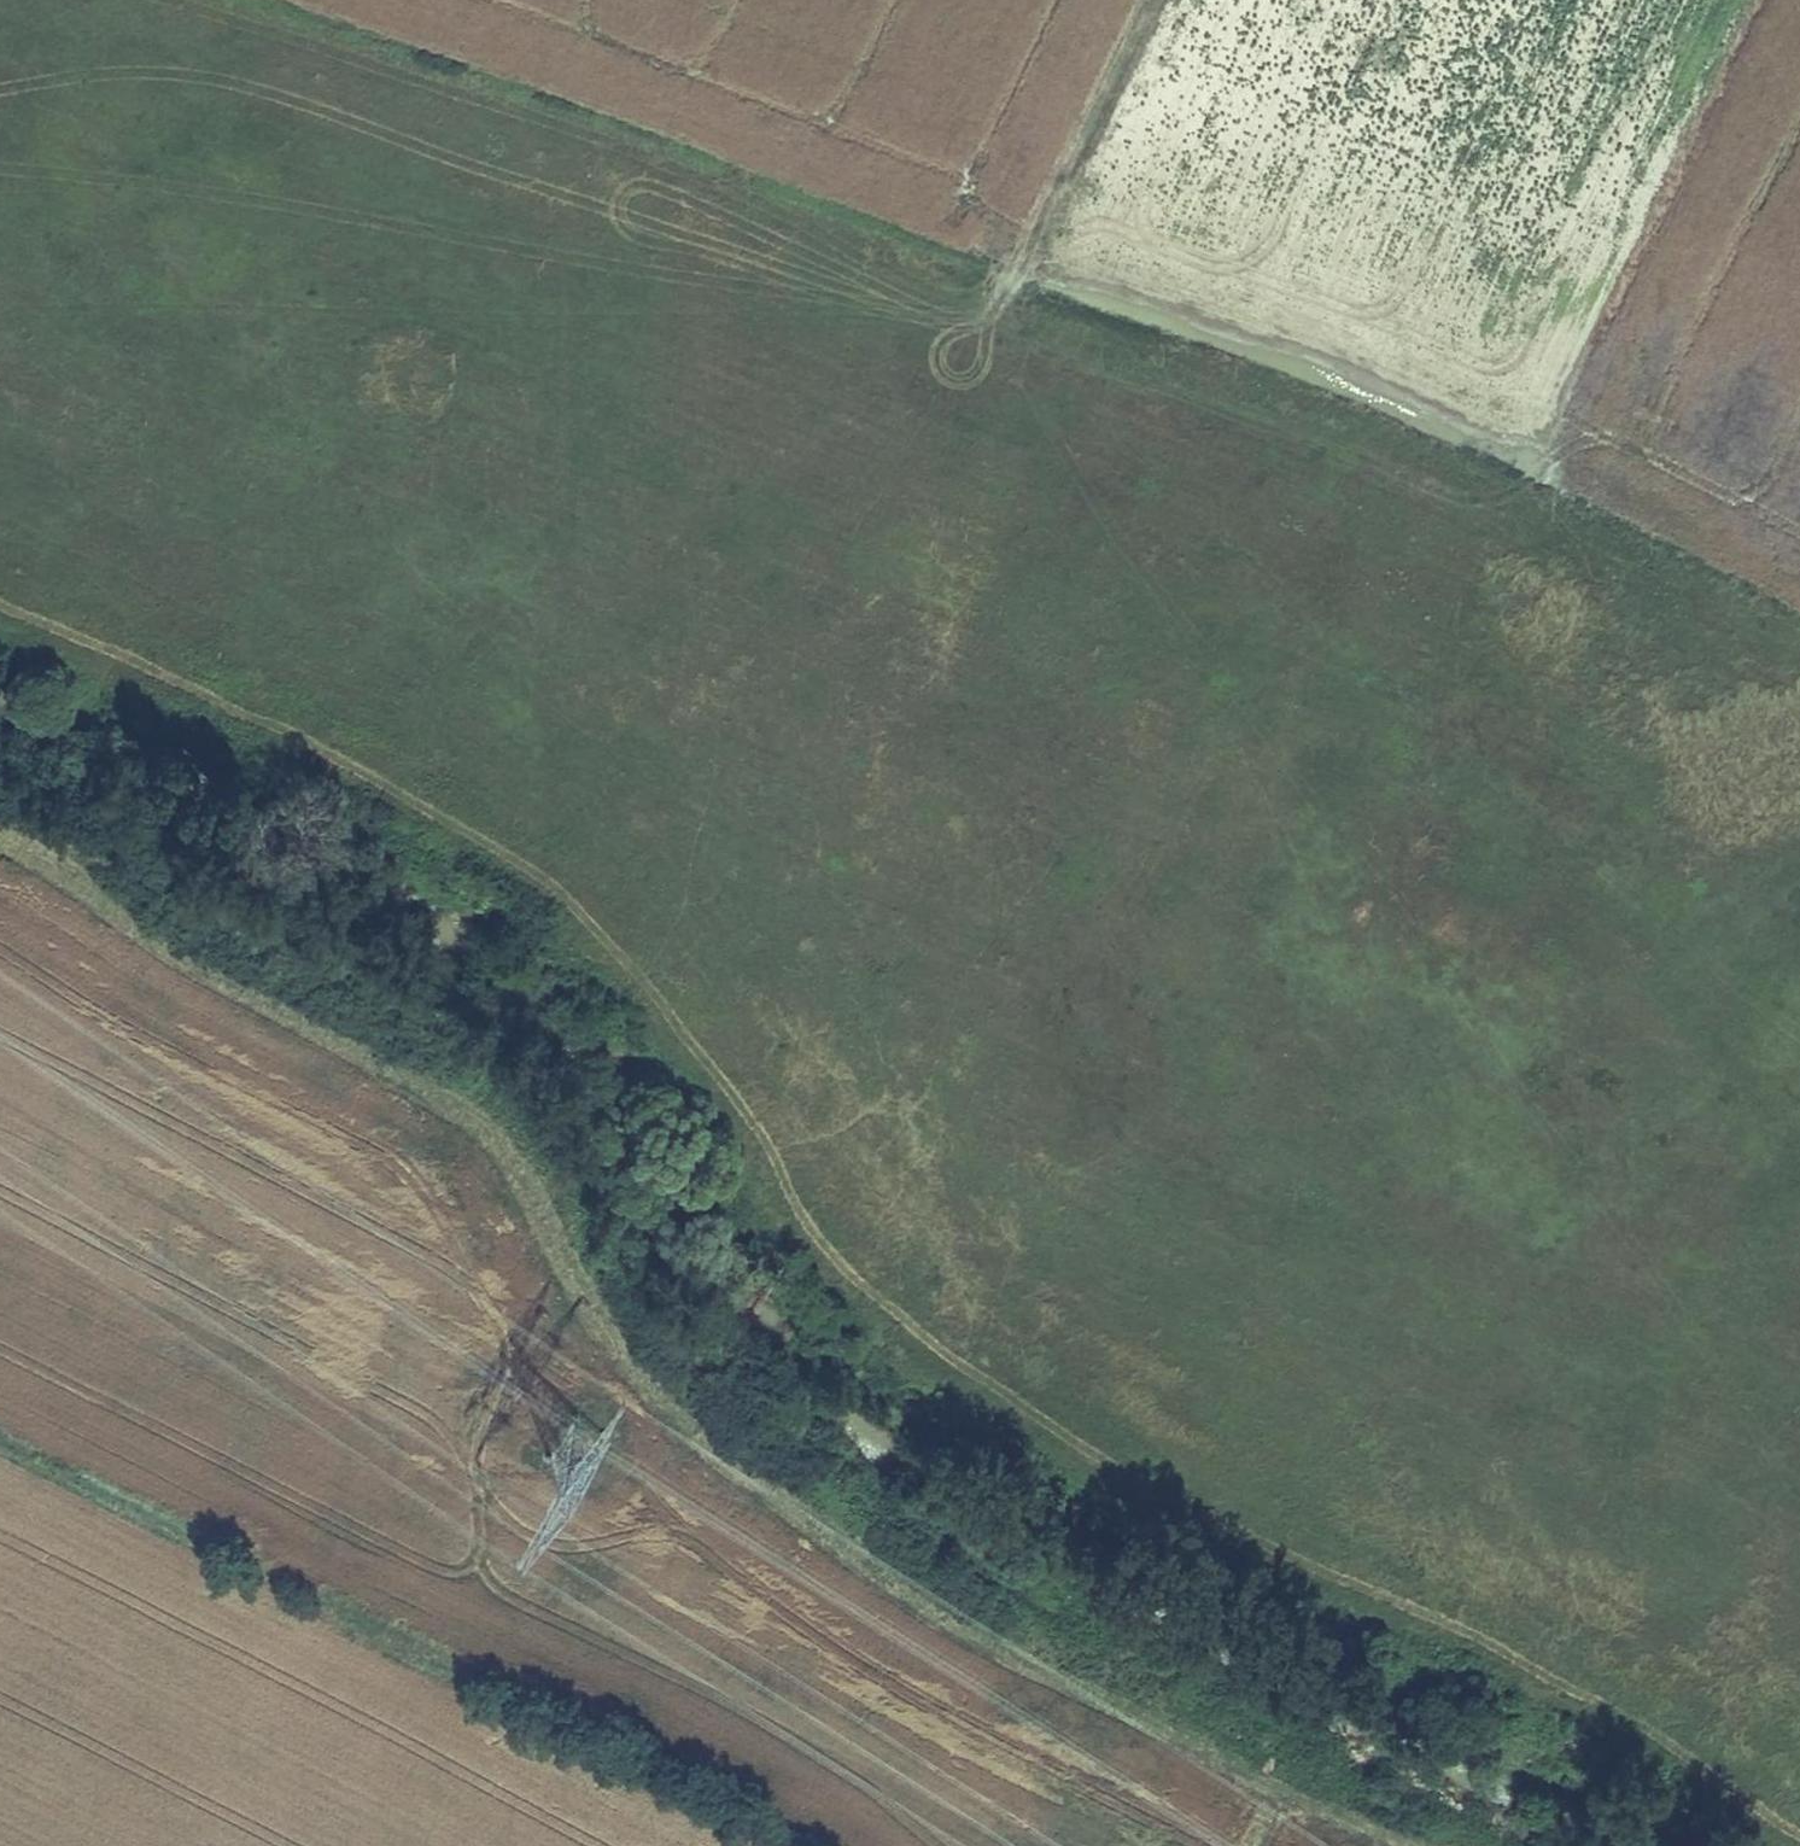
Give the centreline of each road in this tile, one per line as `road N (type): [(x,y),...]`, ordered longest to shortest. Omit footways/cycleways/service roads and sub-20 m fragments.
road 1 (track): [(1262,1845),(1283,1803),(1401,1845)]

